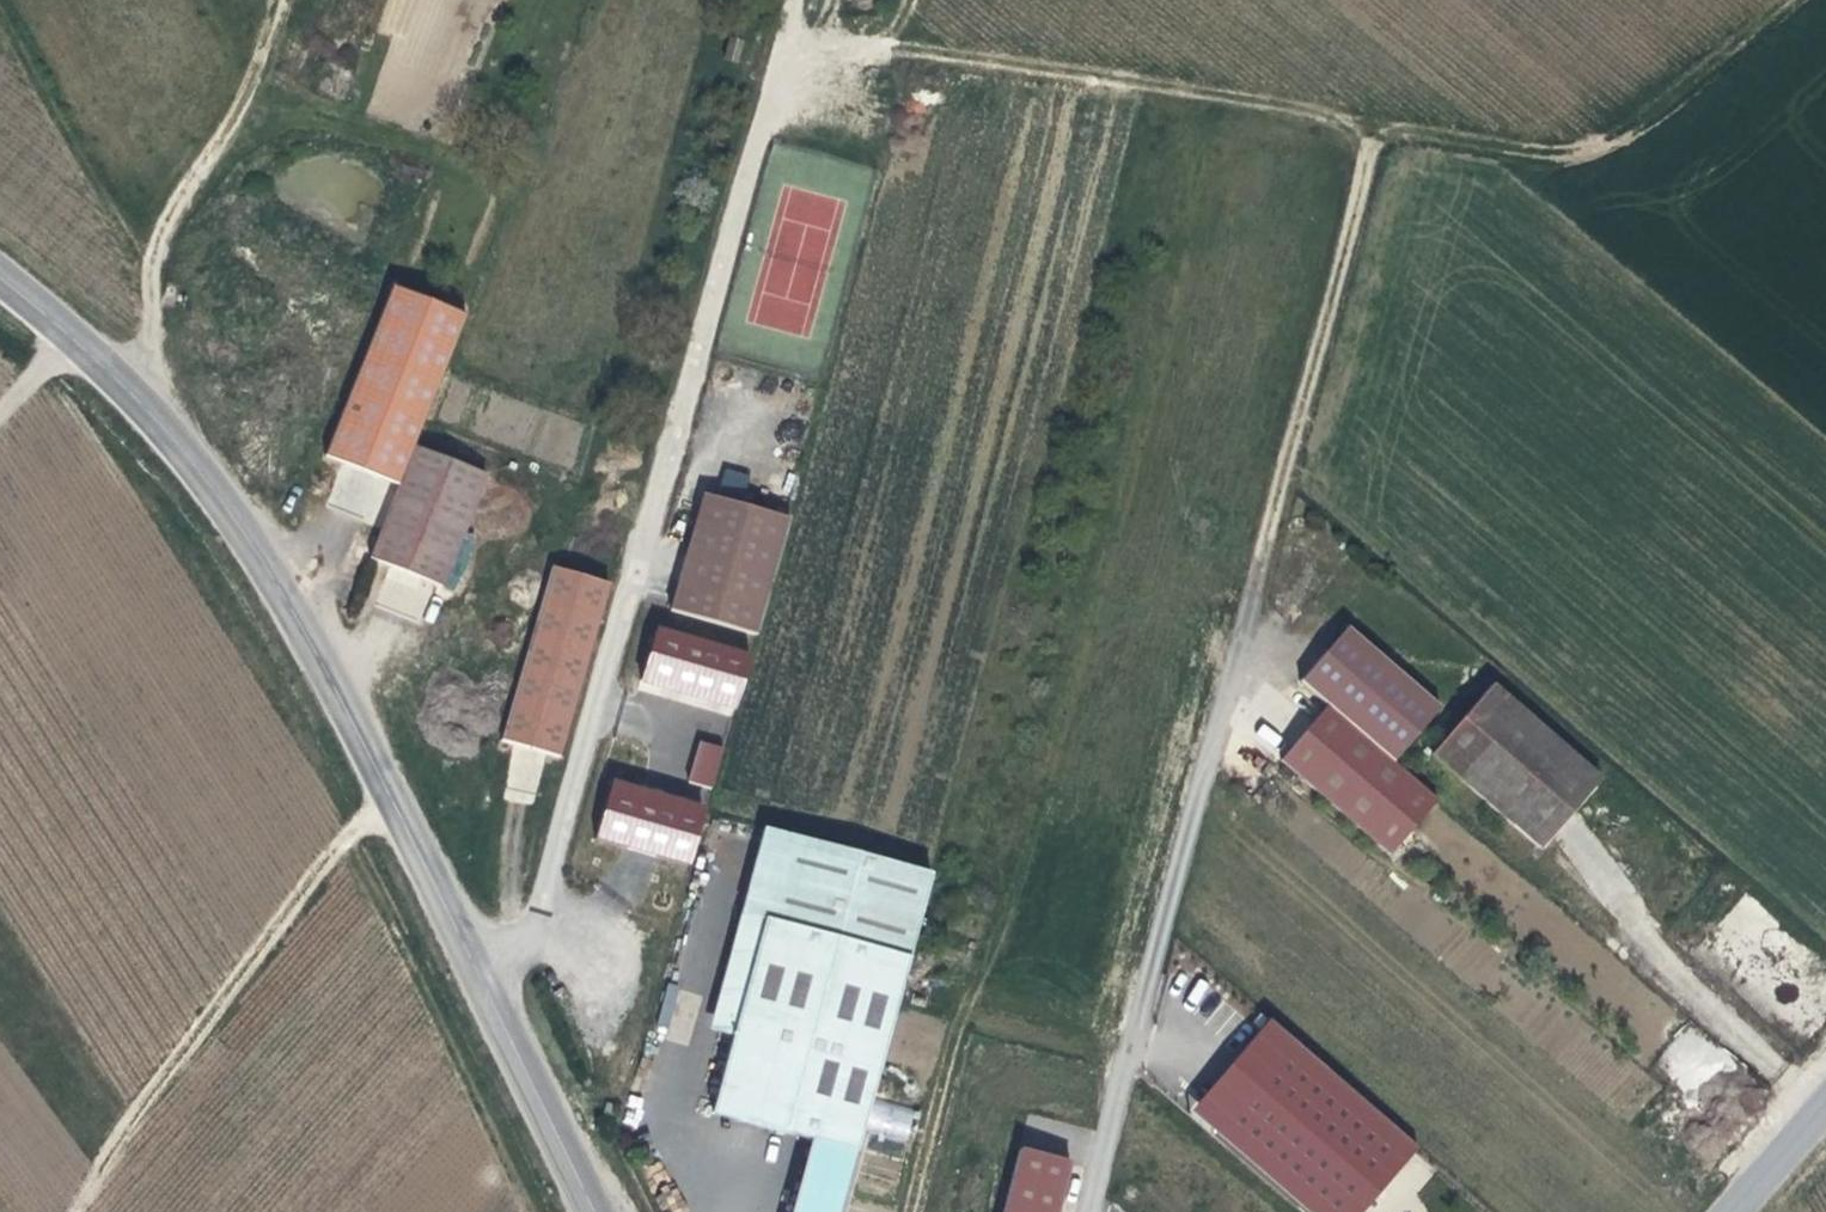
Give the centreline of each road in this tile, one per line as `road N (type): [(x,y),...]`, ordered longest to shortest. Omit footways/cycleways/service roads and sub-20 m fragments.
road 1 (track): [(1785,0),(1635,128),(1559,148),(1386,124),(1097,1211)]
road 2 (secondary): [(603,1211),(287,587),(160,412),(0,269)]
road 3 (track): [(482,972),(550,900),(653,553),(799,0)]
road 4 (track): [(1386,124),(942,54),(784,58)]
road 5 (track): [(87,1211),(334,851),(399,809)]
road 6 (track): [(286,0),(255,86),(173,225),(137,391)]
road 7 (tertiary): [(1726,1211),(1825,1102)]

